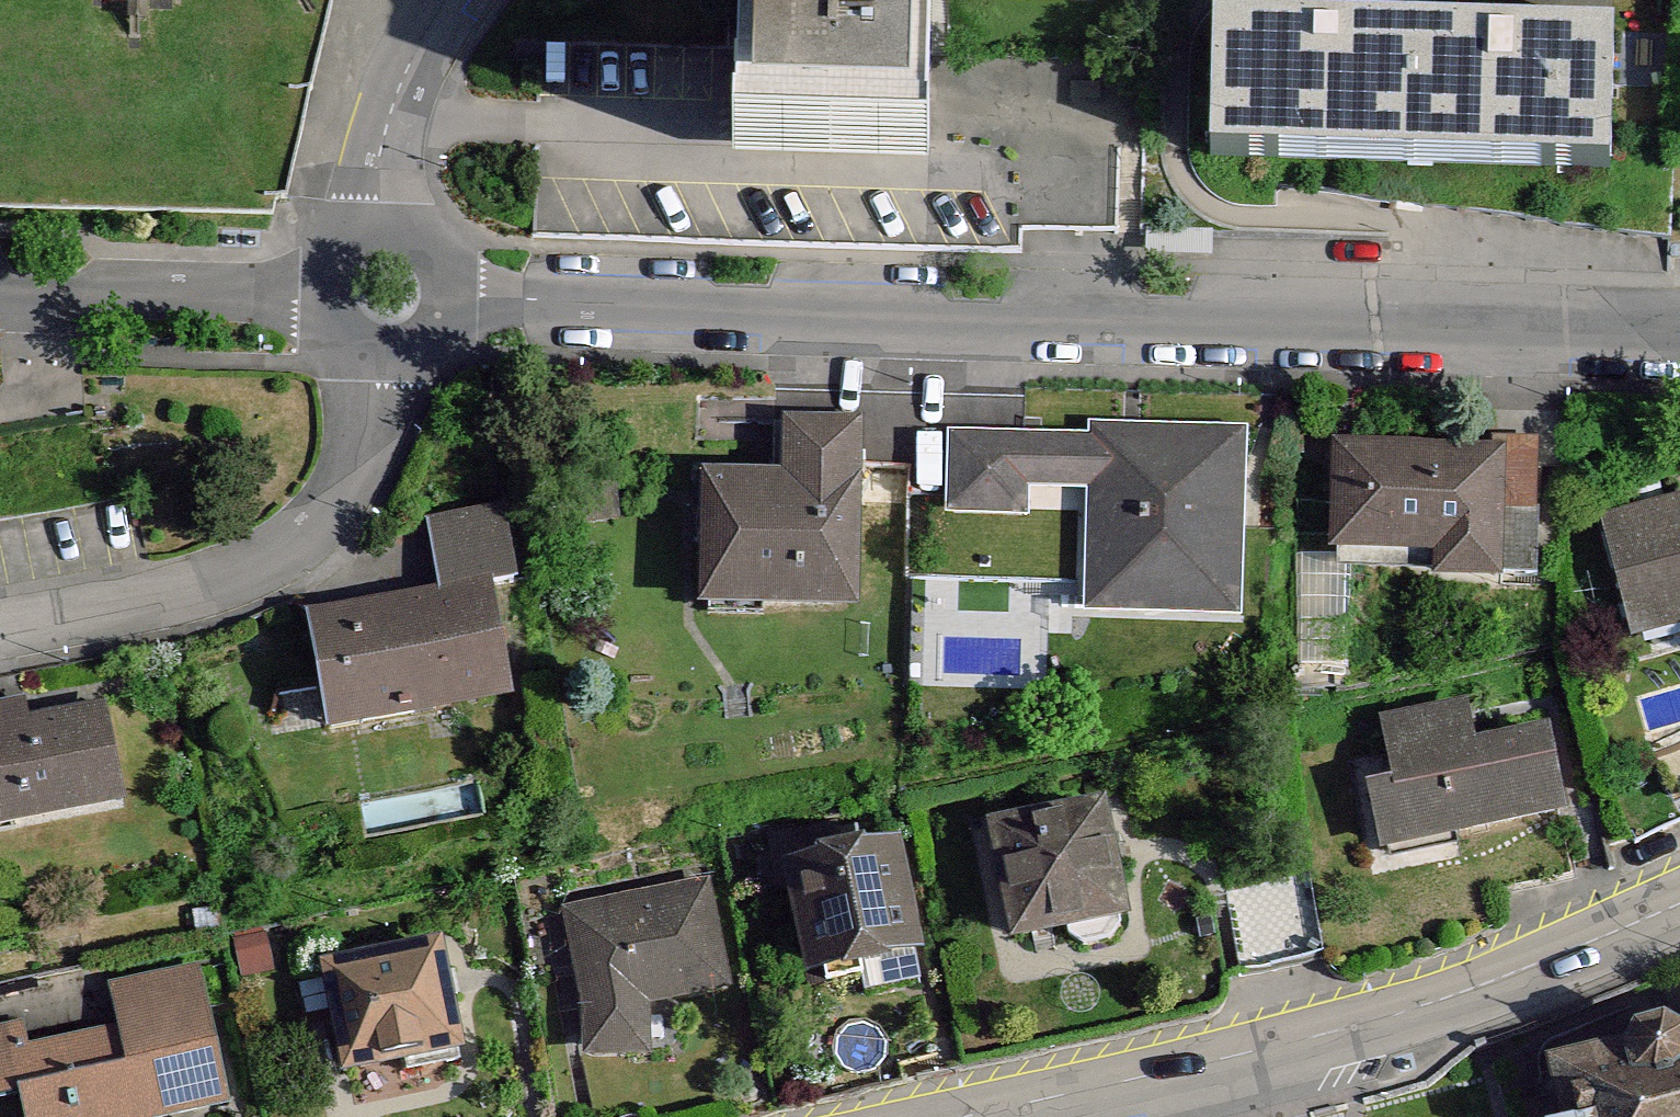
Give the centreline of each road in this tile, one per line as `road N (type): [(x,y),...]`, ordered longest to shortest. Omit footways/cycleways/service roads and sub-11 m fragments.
road 1 (motorway): [(0,1016),(435,766),(846,575),(1364,375),(1679,288)]
road 2 (motorway): [(1679,2),(1191,147),(746,313),(284,517),(0,677)]
road 3 (residential): [(1679,356),(372,287)]
road 4 (tertiary): [(1679,889),(1477,997),(993,1116)]
road 5 (residential): [(372,287),(357,478),(243,589),(0,635)]
road 6 (residential): [(372,287),(0,275)]
road 7 (residential): [(476,0),(415,70),(372,287)]

